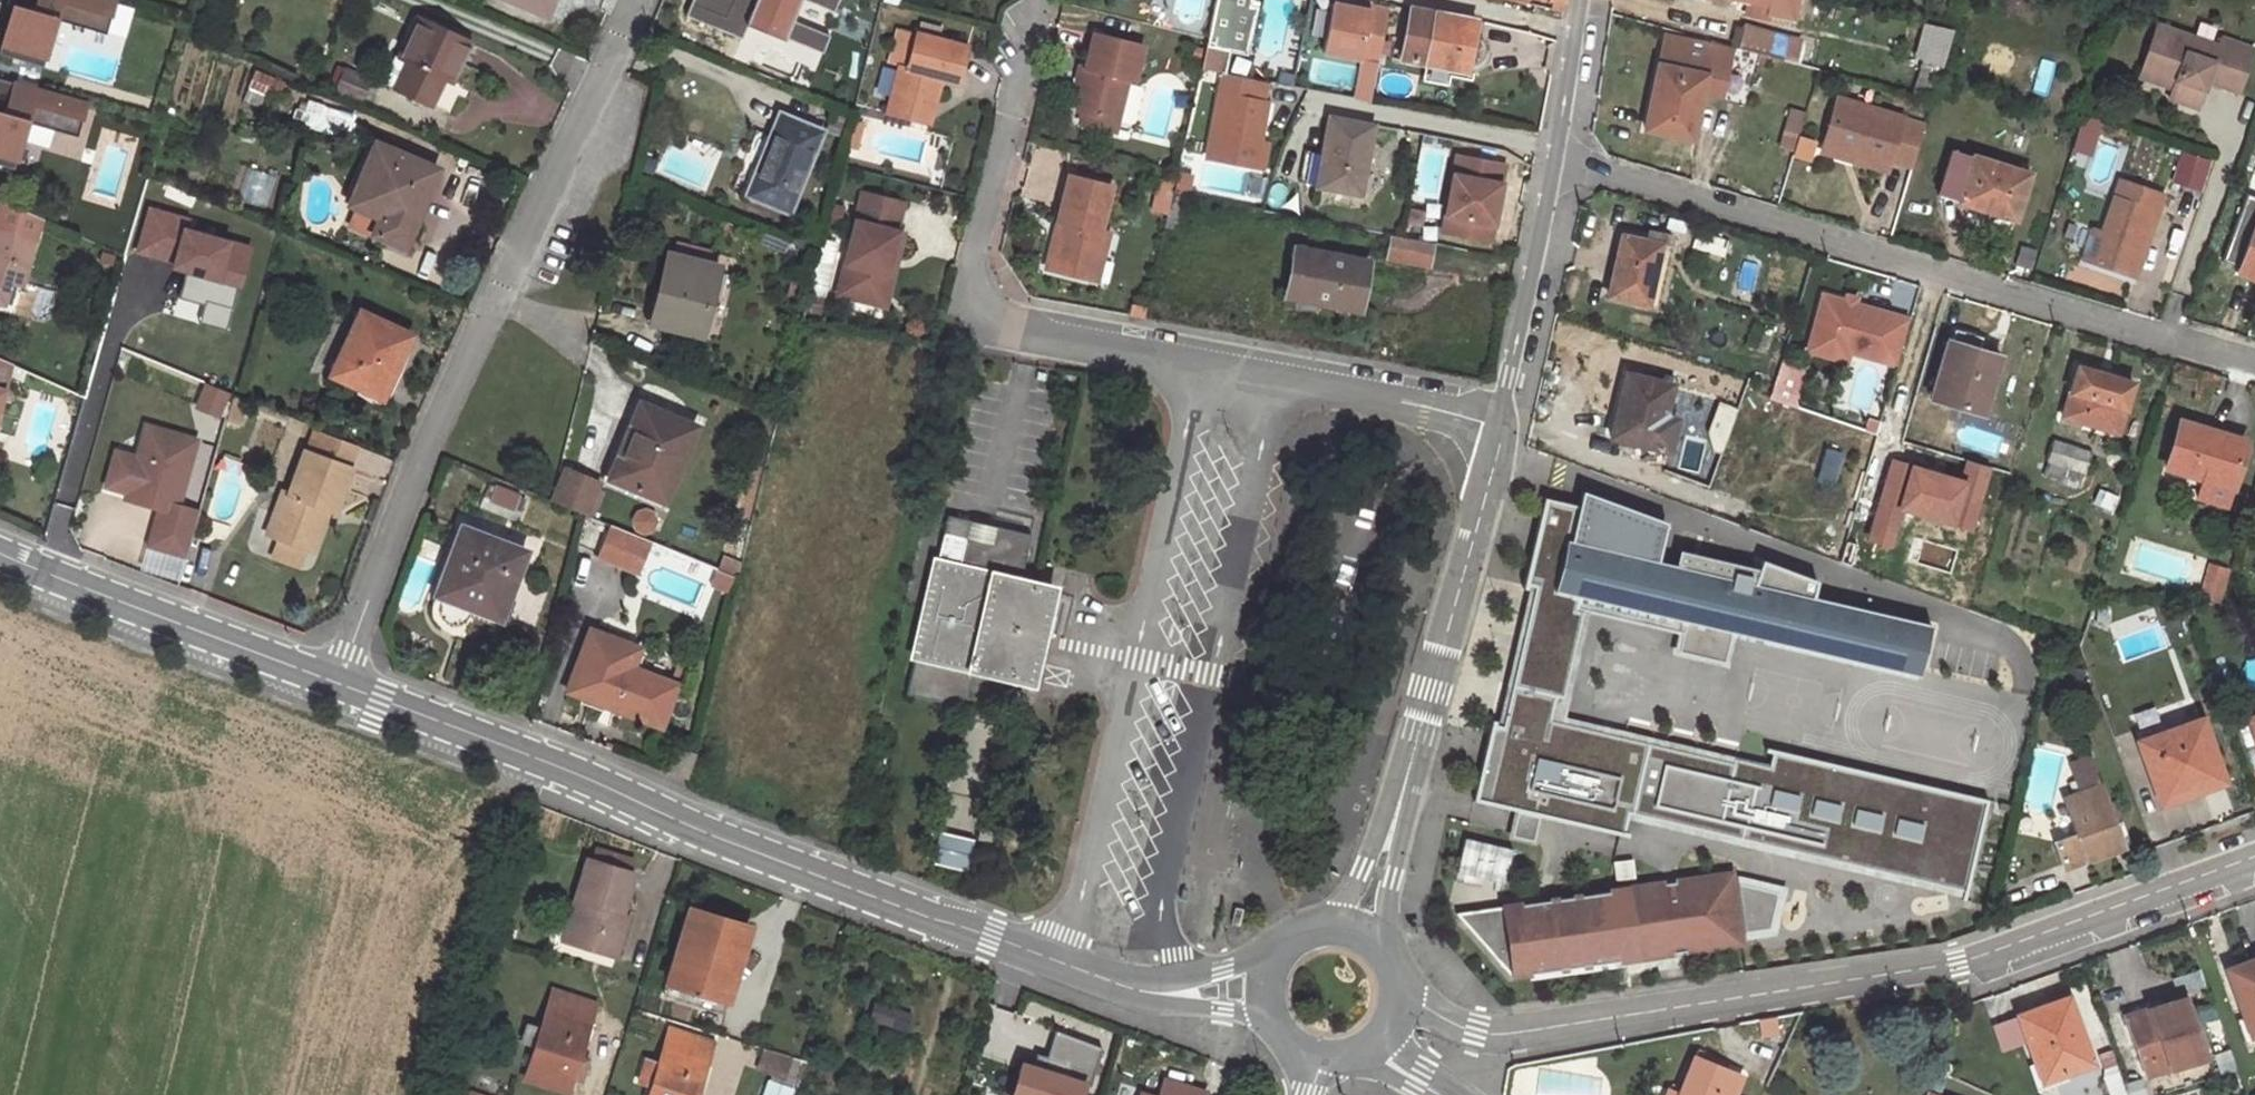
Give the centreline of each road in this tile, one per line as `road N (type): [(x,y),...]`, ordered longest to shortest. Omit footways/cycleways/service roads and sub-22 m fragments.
road 1 (residential): [(2254,857),(1956,963),(1492,1034),(1401,1000)]
road 2 (residential): [(1504,427),(978,322),(966,284),(1039,0)]
road 3 (unclassified): [(339,683),(592,779),(686,825),(1105,979)]
road 4 (residential): [(339,683),(424,451),(635,0)]
road 5 (residential): [(1557,158),(2254,368)]
road 6 (unclassified): [(0,555),(339,683)]
road 7 (residential): [(1418,733),(1504,427)]
road 8 (residential): [(1504,427),(1557,158)]
road 9 (residential): [(1387,956),(1392,875),(1418,733)]
road 10 (residential): [(1418,733),(1364,866),(1327,929)]
road 11 (unclassified): [(1278,955),(1175,979),(1105,979)]
road 12 (residential): [(1105,979),(1149,1002),(1267,1018)]
road 13 (residential): [(1557,158),(1582,0)]

